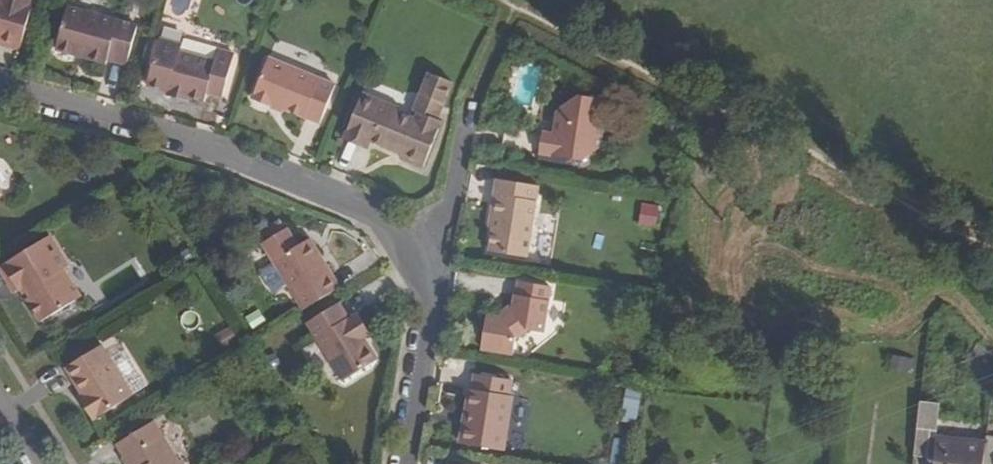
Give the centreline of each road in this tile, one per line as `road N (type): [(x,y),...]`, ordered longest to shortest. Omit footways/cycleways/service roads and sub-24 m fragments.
road 1 (residential): [(405,463),(430,290),(375,215),(220,151),(0,95)]

